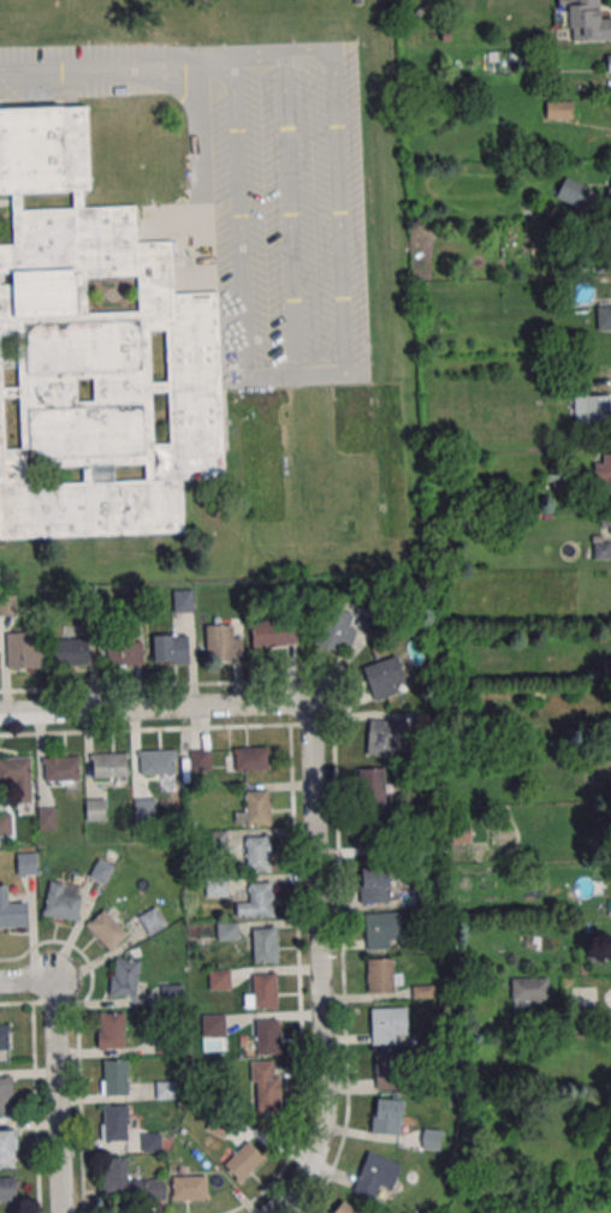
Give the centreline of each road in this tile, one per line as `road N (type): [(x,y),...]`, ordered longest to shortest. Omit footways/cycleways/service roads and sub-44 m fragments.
road 1 (residential): [(273,1212),(310,1169),(326,1111),(308,706)]
road 2 (residential): [(0,714),(308,706)]
road 3 (residential): [(62,1212),(58,1015),(45,982)]

